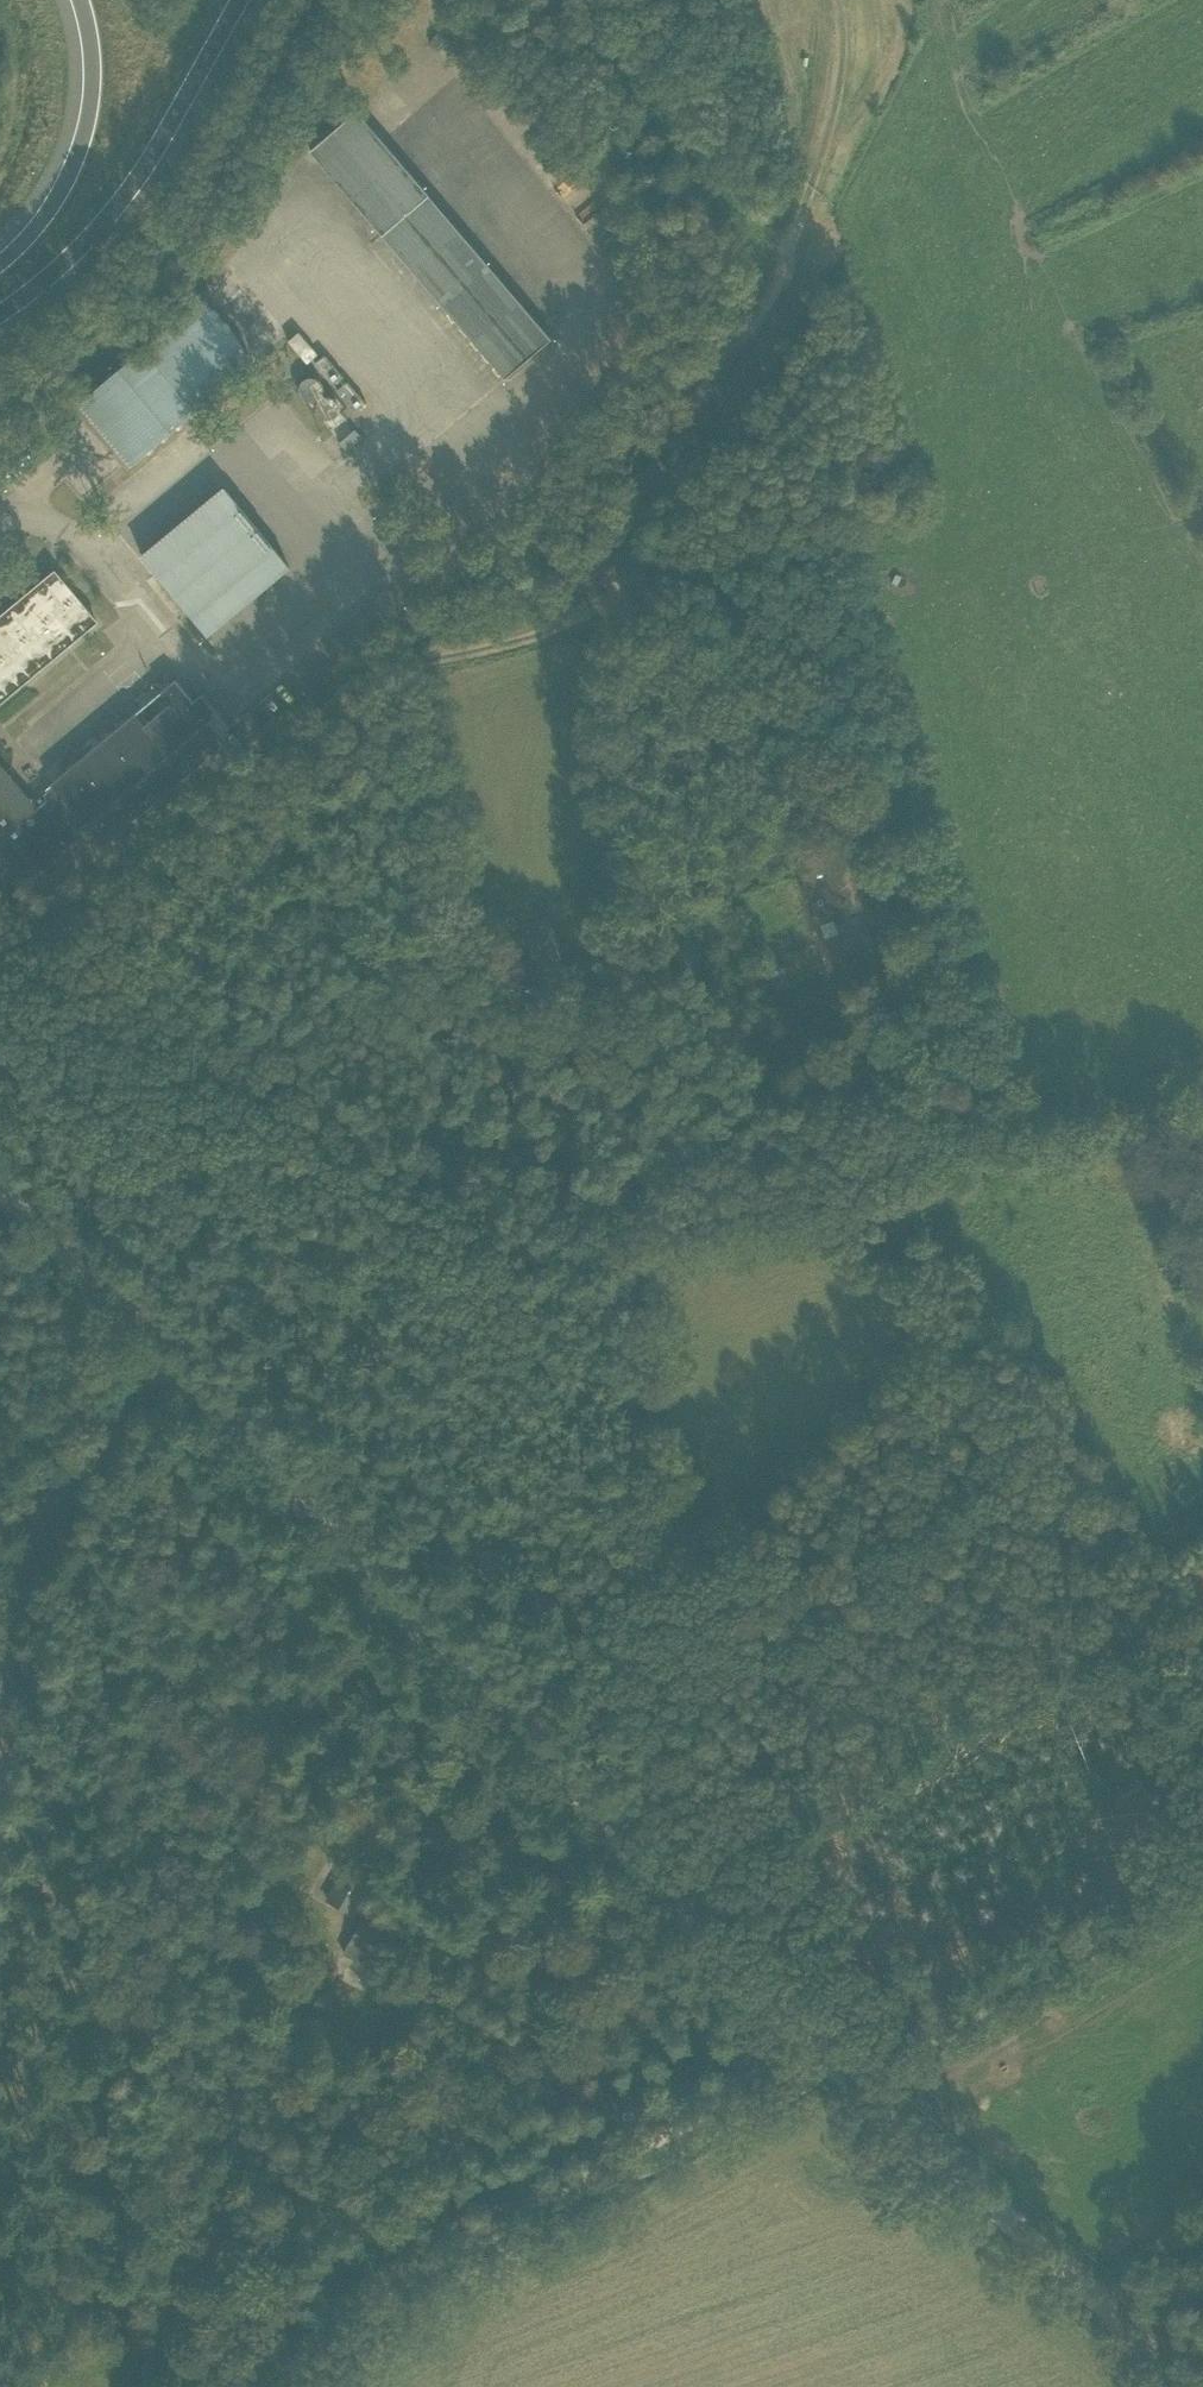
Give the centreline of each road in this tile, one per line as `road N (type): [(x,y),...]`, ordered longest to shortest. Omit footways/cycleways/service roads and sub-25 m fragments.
road 1 (unclassified): [(1197,2386),(816,2053),(608,1847),(0,1201)]
road 2 (track): [(839,0),(844,47),(831,118),(753,330),(589,606),(509,646),(350,682),(95,882),(0,921)]
road 3 (track): [(816,2053),(361,2290),(280,2386)]
road 4 (motorway): [(0,315),(63,268),(131,190),(241,0)]
road 5 (motorway): [(81,0),(95,77),(86,138),(65,189),(0,266)]

